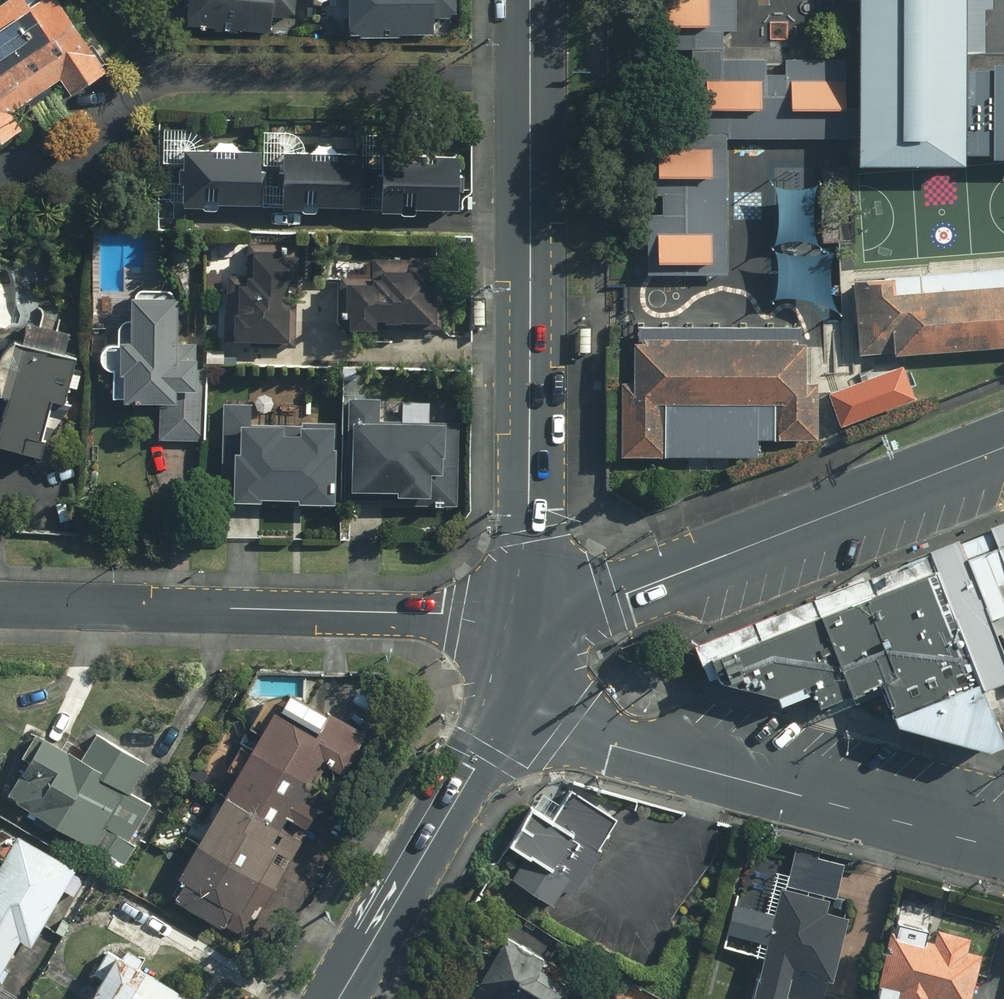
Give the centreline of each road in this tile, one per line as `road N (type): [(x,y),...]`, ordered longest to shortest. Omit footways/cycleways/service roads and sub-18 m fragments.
road 1 (primary): [(527,0),(526,650)]
road 2 (secondary): [(526,650),(573,718),(610,744),(1003,847)]
road 3 (residential): [(0,605),(440,616),(475,623),(526,650)]
road 4 (secondary): [(1003,446),(610,599),(526,650)]
road 5 (primary): [(526,650),(474,761),(335,998)]

